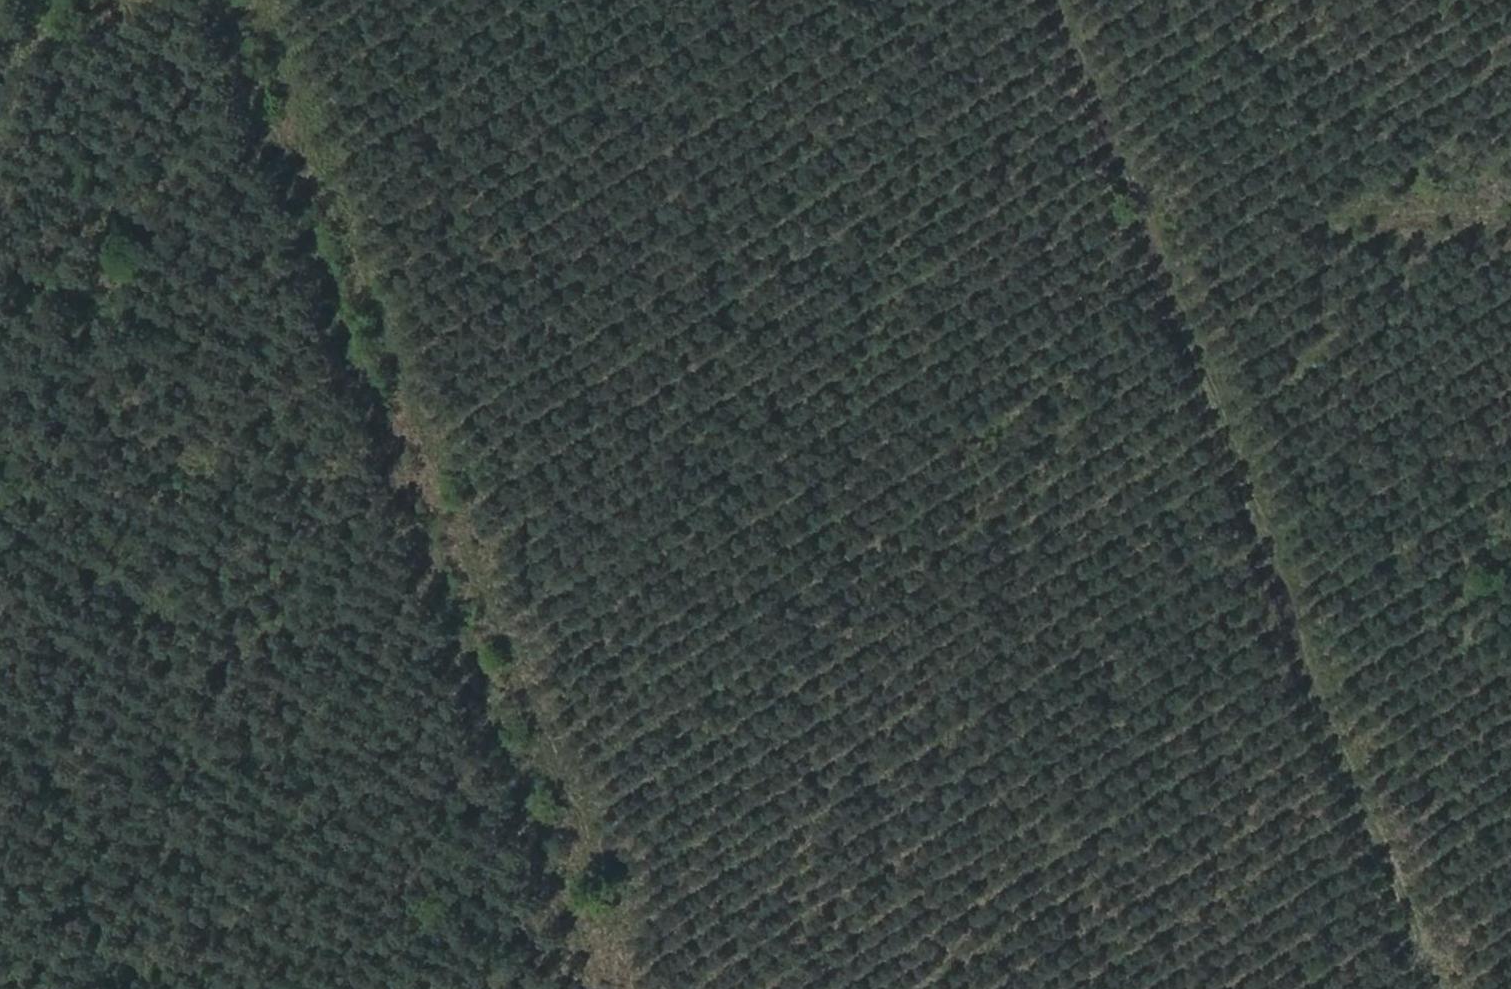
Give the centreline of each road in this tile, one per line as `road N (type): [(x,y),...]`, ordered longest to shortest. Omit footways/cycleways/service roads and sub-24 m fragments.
road 1 (track): [(227,0),(591,988)]
road 2 (track): [(1056,0),(1418,988)]

